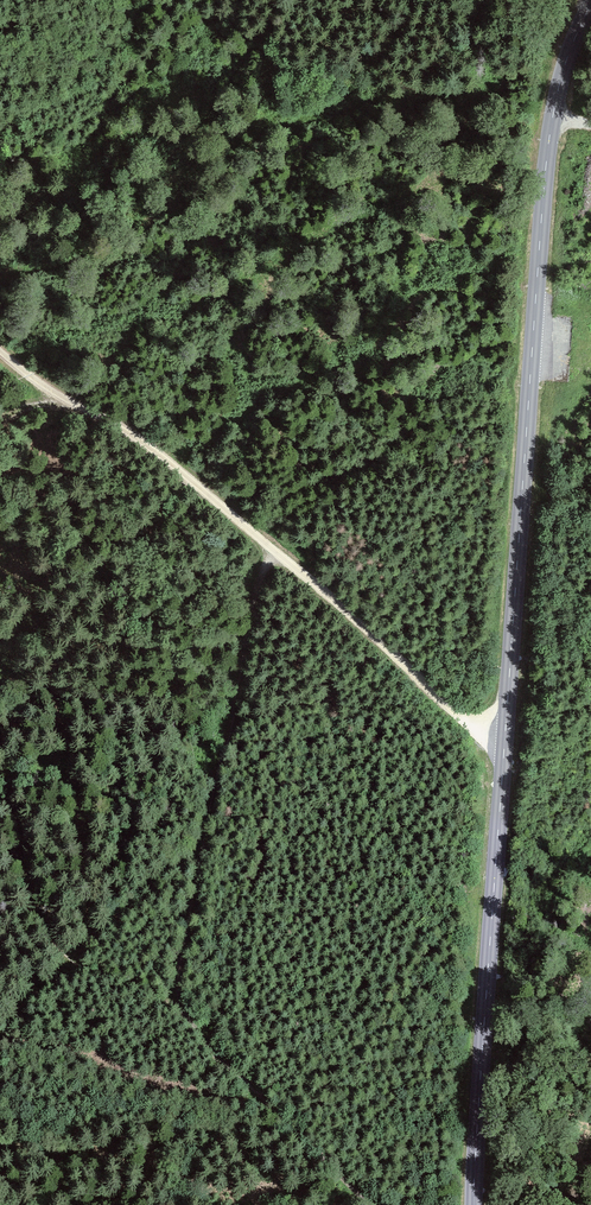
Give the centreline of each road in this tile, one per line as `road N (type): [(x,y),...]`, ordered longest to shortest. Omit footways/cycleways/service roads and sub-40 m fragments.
road 1 (tertiary): [(475,1204),(496,760),(558,99),(590,3)]
road 2 (track): [(0,345),(108,416),(178,485),(328,588),(375,647),(438,697),(496,760)]

